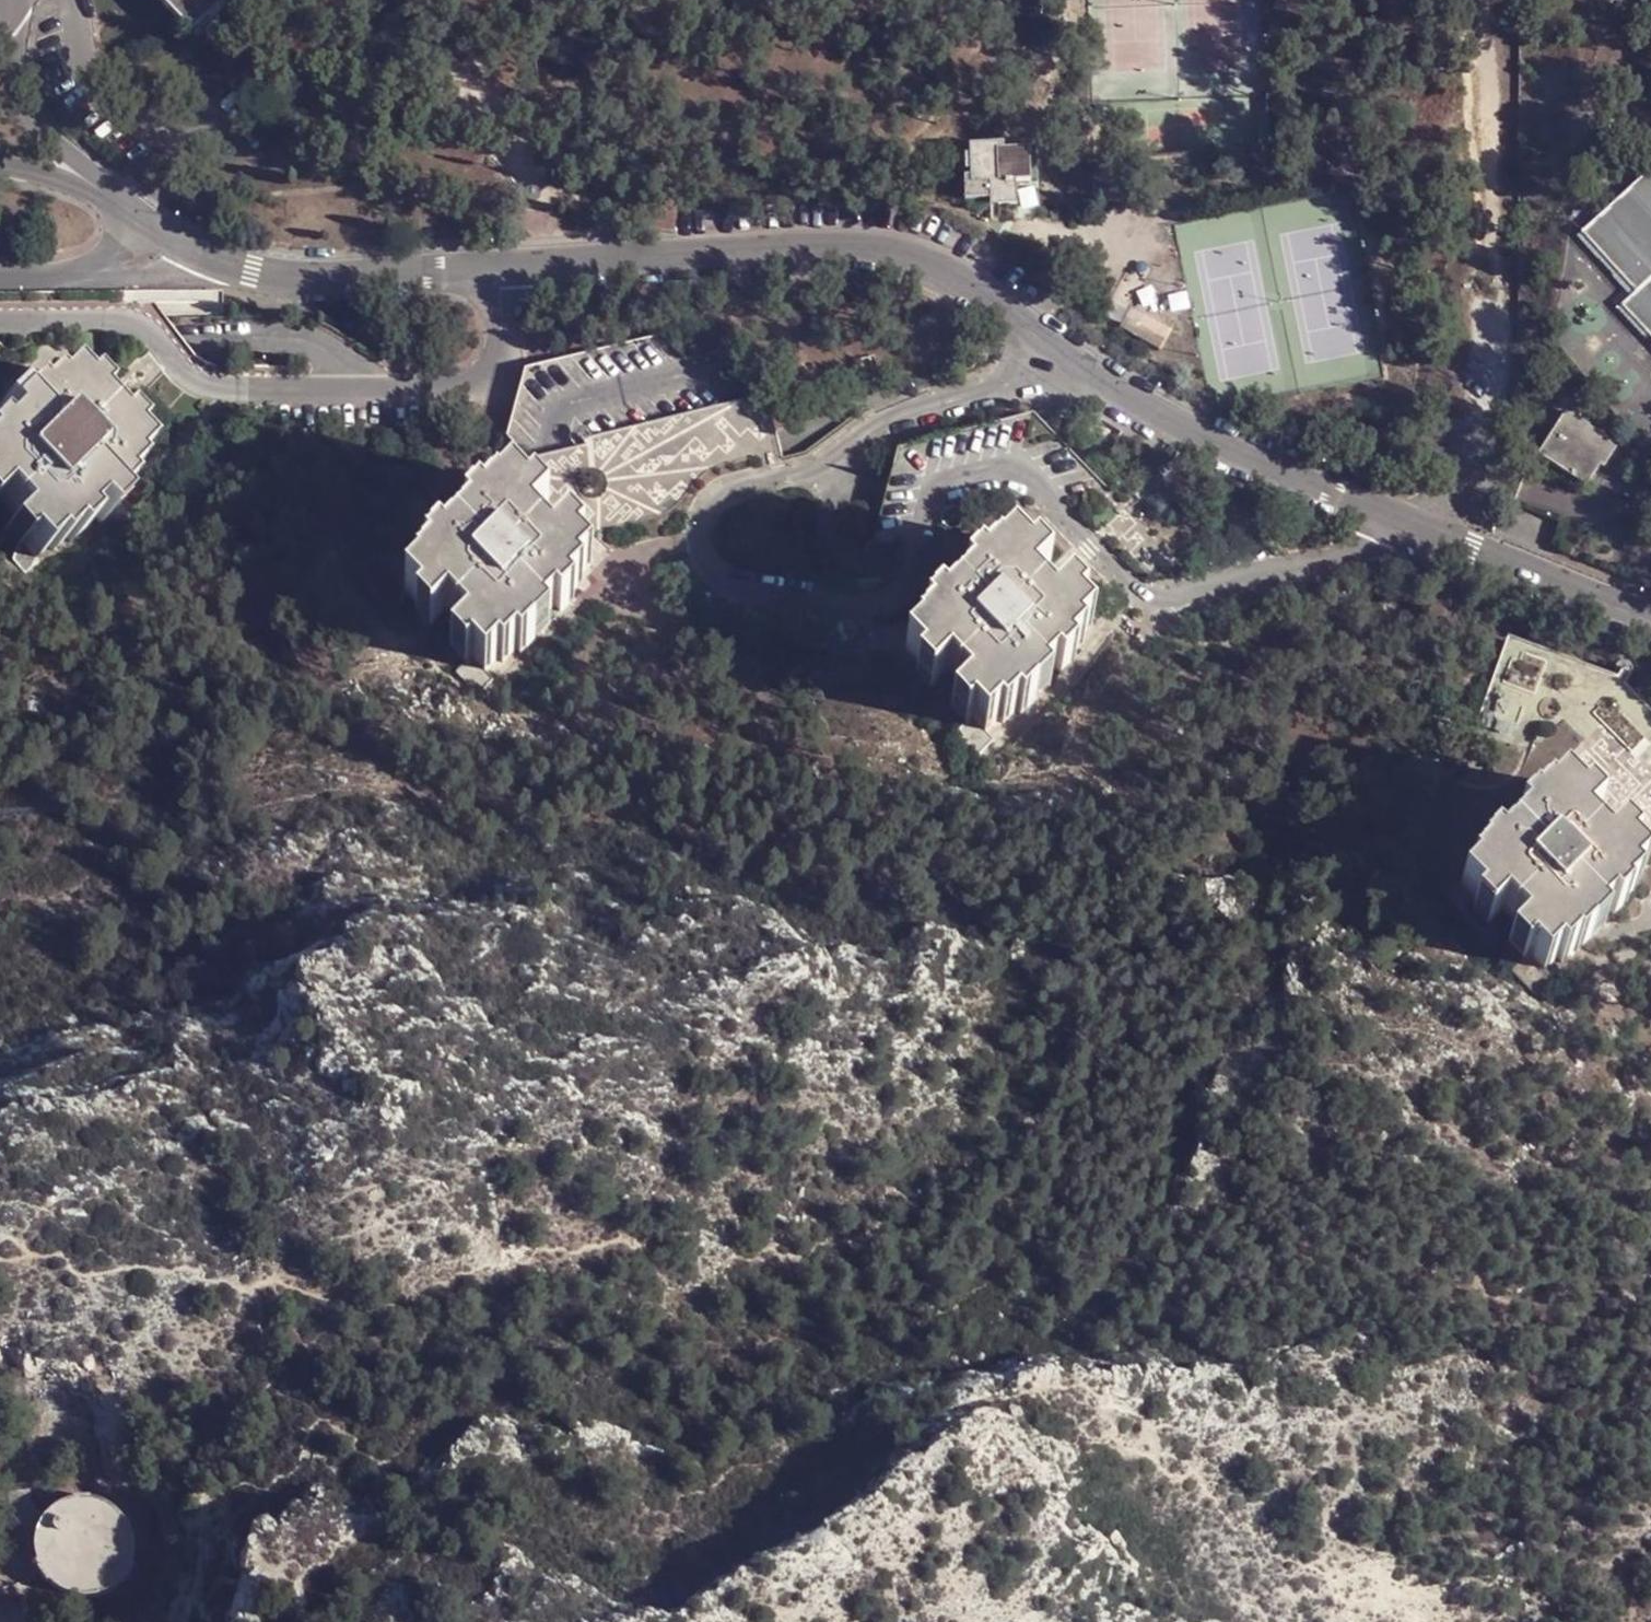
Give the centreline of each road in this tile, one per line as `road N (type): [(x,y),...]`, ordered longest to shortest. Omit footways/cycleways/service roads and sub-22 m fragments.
road 1 (residential): [(1650,621),(1197,439),(953,273),(882,247),(290,276),(189,248),(100,186)]
road 2 (residential): [(100,186),(27,104),(10,2)]

